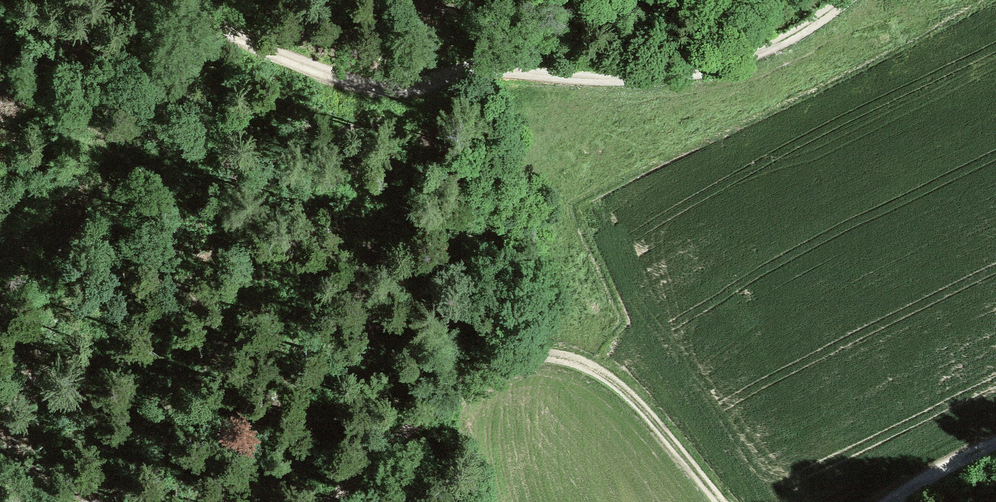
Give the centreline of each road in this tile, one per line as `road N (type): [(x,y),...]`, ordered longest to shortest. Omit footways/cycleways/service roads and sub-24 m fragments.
road 1 (track): [(167,0),(294,69),(355,84),(407,85),(481,72),(620,78),(710,69),(850,0)]
road 2 (track): [(327,501),(448,394),(520,357),(555,356),(596,369),(722,501)]

